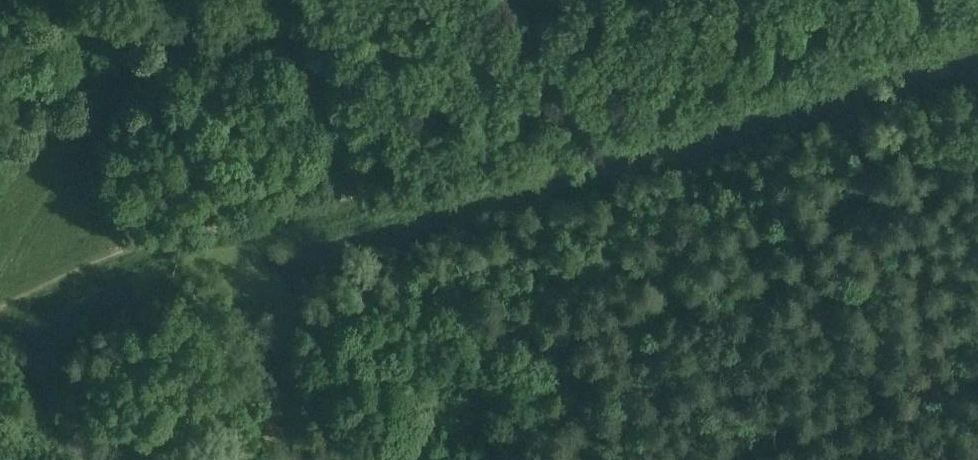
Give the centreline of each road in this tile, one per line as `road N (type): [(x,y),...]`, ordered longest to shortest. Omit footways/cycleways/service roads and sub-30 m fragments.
road 1 (track): [(0,301),(331,203),(418,193),(977,13)]
road 2 (track): [(977,121),(437,280),(426,294),(428,307),(467,371),(483,414),(487,459)]

